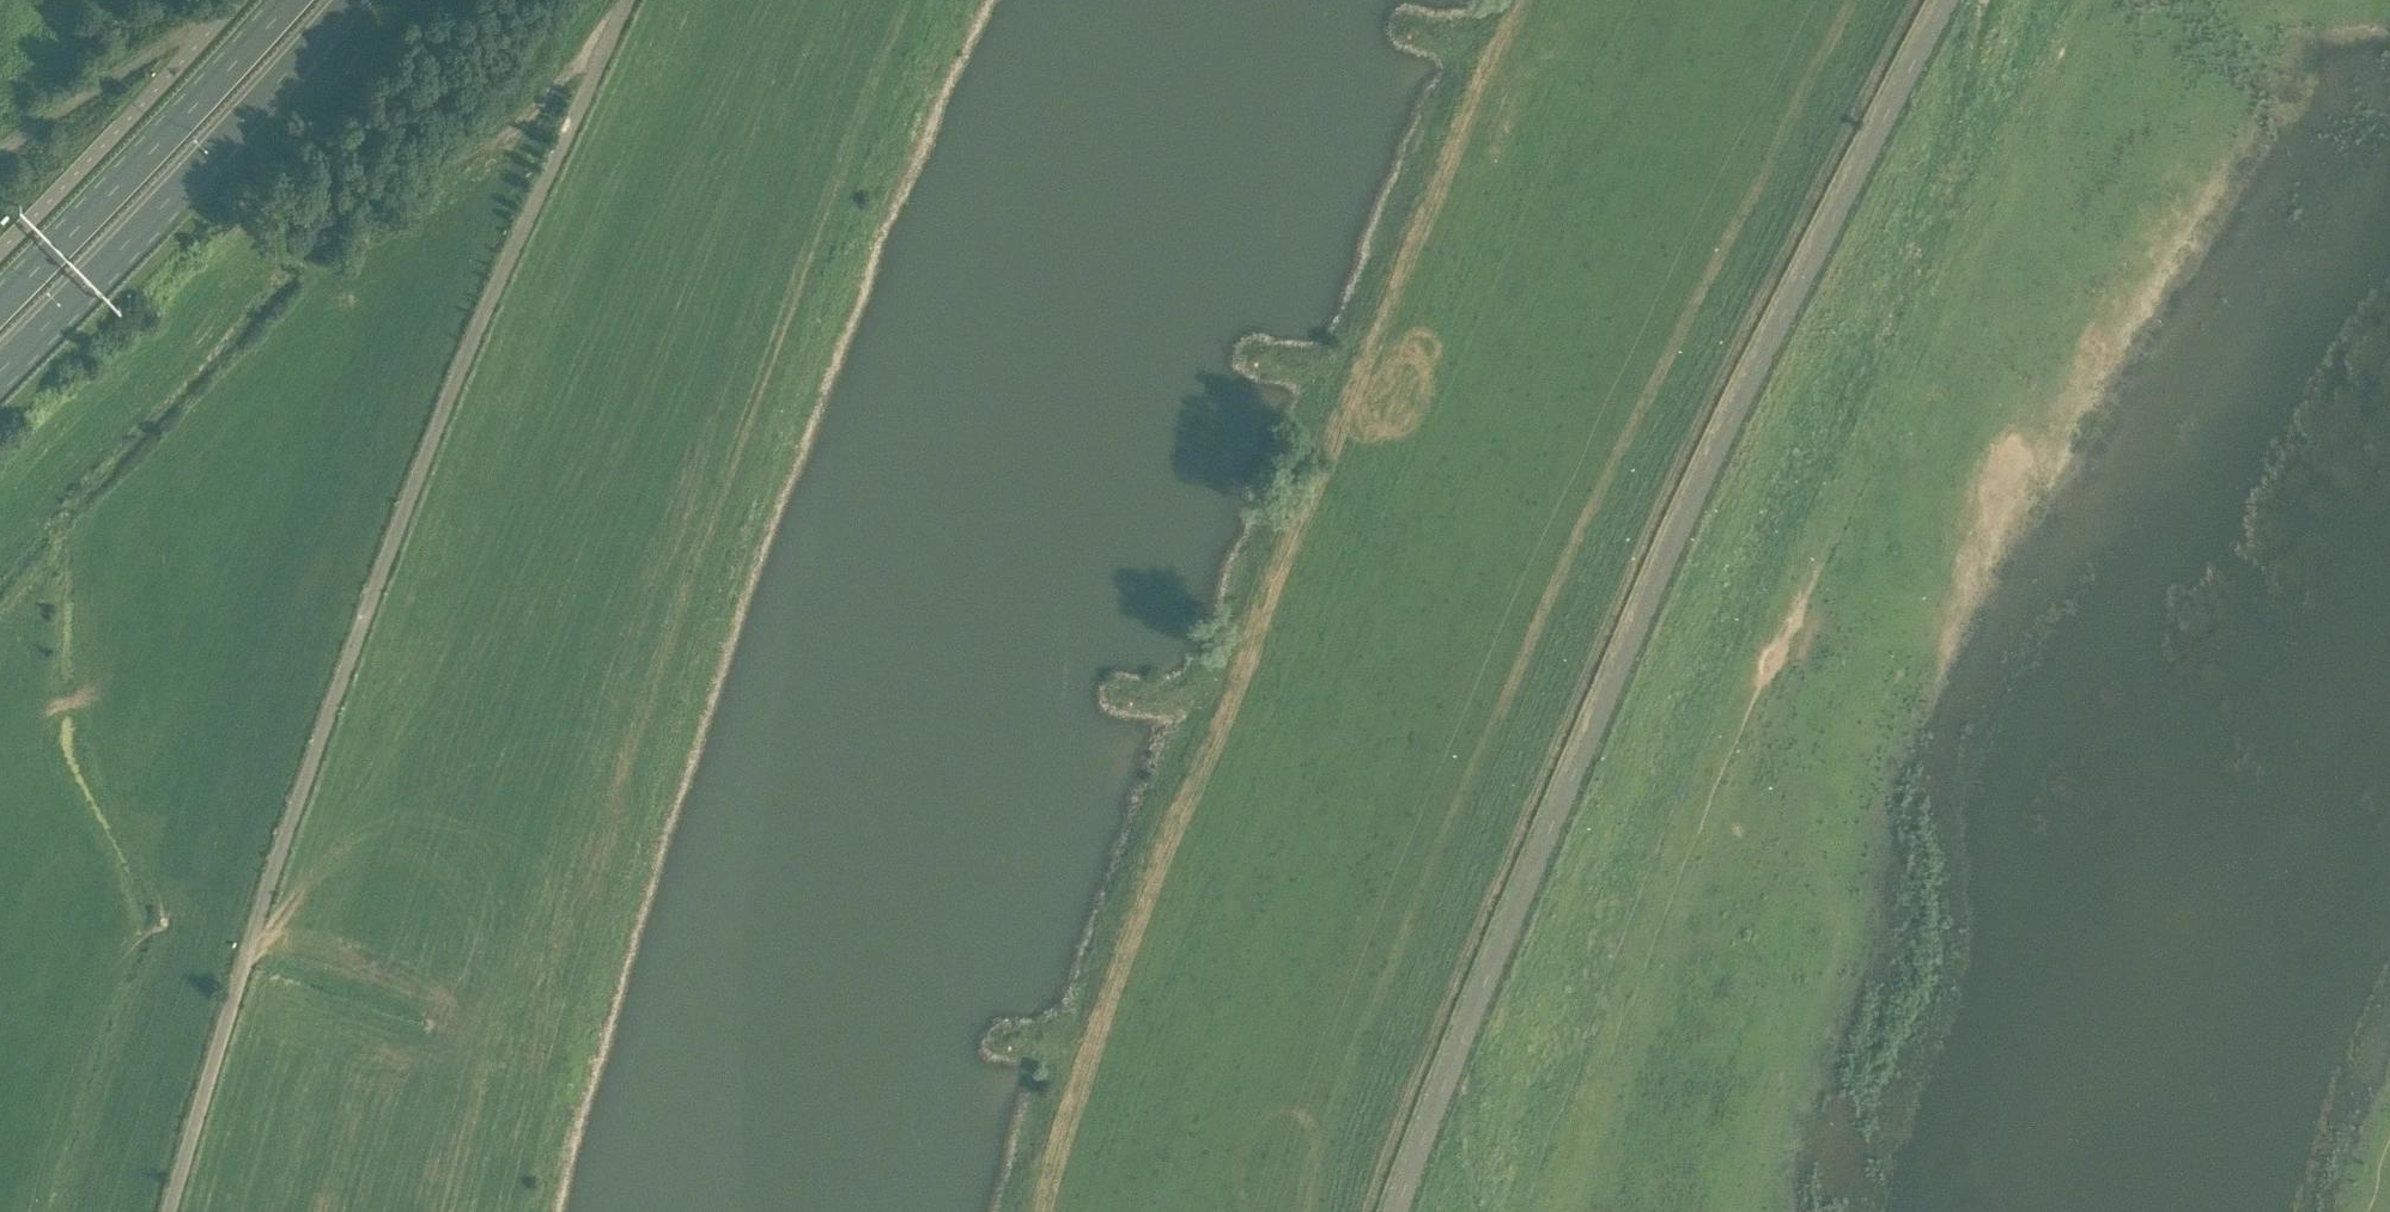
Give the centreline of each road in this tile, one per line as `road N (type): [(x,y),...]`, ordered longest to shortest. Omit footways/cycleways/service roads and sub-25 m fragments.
road 1 (trunk): [(0,359),(228,135),(348,0)]
road 2 (trunk): [(286,0),(0,302)]

